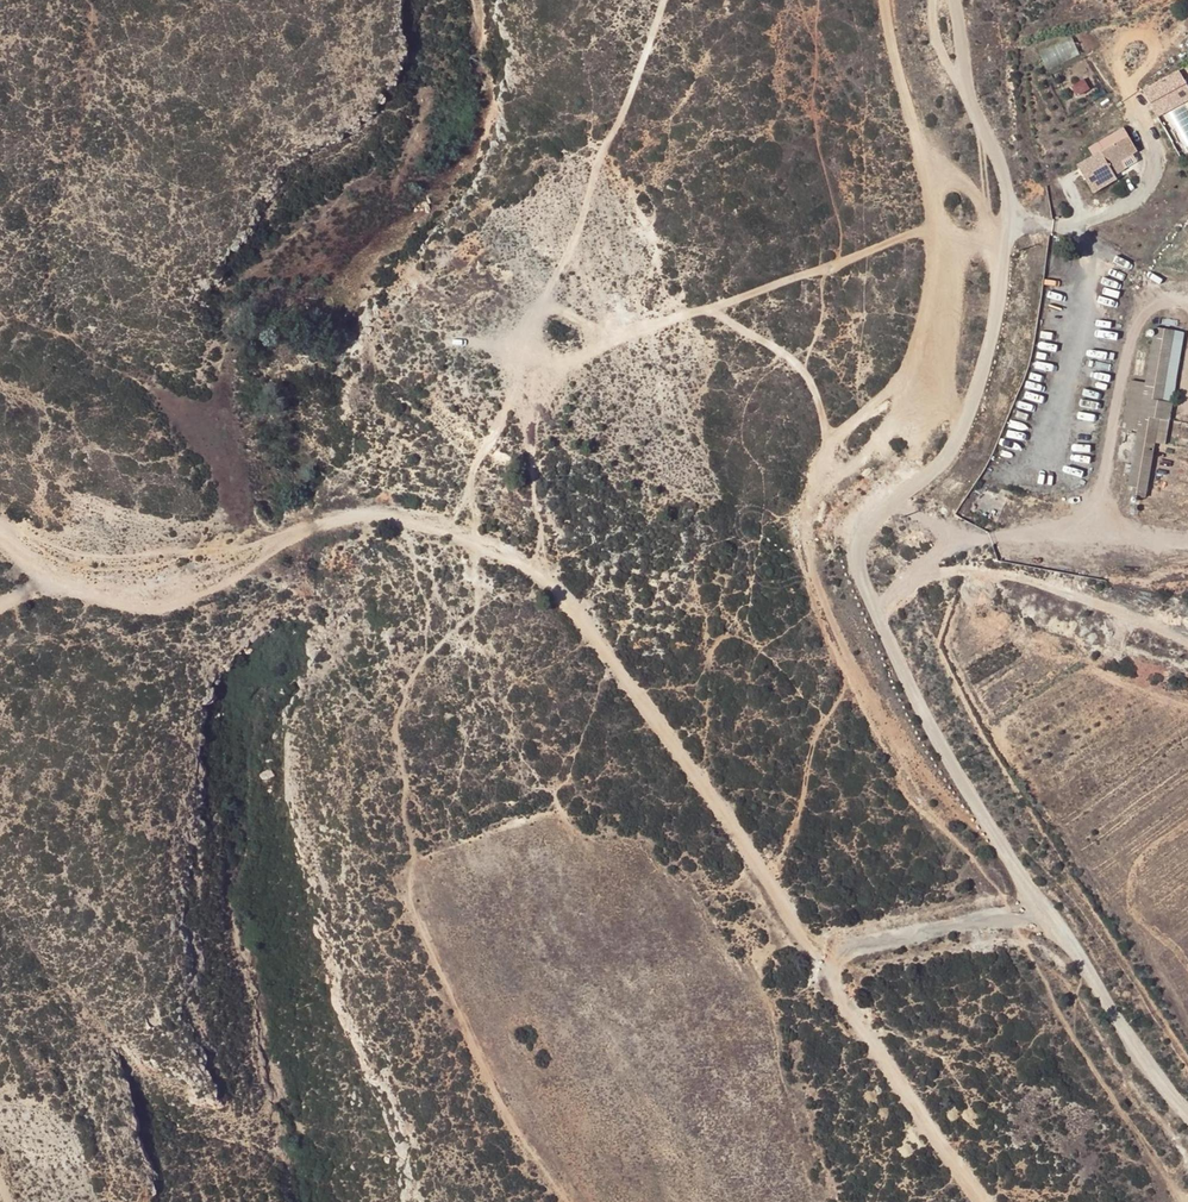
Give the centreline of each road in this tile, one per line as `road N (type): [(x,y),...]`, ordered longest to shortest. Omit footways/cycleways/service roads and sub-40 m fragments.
road 1 (track): [(887,0),(884,25),(940,221),(919,374),(840,438),(803,511),(805,537),(880,726),(919,788),(1018,914),(1063,1027),(1183,1201)]
road 2 (track): [(0,532),(72,579),(143,598),(219,573),(302,530),(390,519),(544,579),(985,1201)]
road 3 (unclassified): [(956,0),(962,70),(1015,184),(1009,312),(954,454),(872,519),(861,560),(931,730),(1187,1107)]
road 4 (track): [(660,0),(620,116),(595,161),(581,237),(527,323),(524,373),(553,382),(589,336),(710,310),(925,234),(940,221),(1013,221)]
road 5 (track): [(524,373),(474,467),(475,611),(417,673),(396,732),(413,845),(409,893),(420,924),(491,1085),(565,1201)]
road 6 (track): [(710,310),(814,381),(831,456),(872,519)]
road 7 (track): [(1051,911),(814,953)]
road 8 (track): [(855,669),(819,730),(805,763),(803,805),(763,881)]
road 9 (track): [(532,375),(544,579)]

